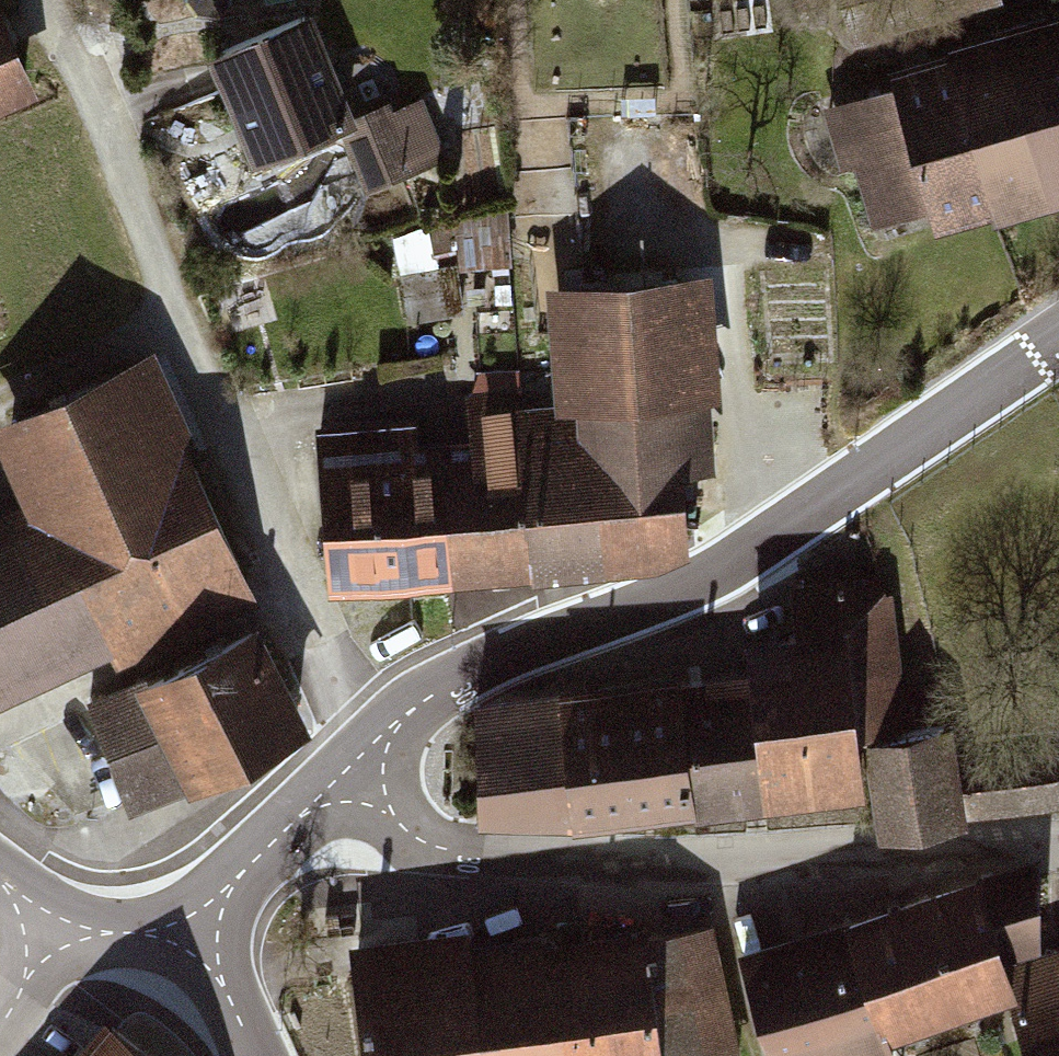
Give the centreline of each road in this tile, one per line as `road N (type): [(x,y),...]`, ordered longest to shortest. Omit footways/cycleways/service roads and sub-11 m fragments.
road 1 (residential): [(376,745),(311,640),(51,0)]
road 2 (secondary): [(376,745),(440,692),(708,576),(792,527),(1058,347)]
road 3 (residential): [(1058,845),(711,860),(480,854),(421,840),(347,770)]
road 4 (secondary): [(191,915),(347,770)]
road 5 (secondary): [(254,1055),(191,915)]
road 6 (tertiary): [(62,920),(119,933),(191,915)]
road 7 (residential): [(0,1025),(62,920)]

